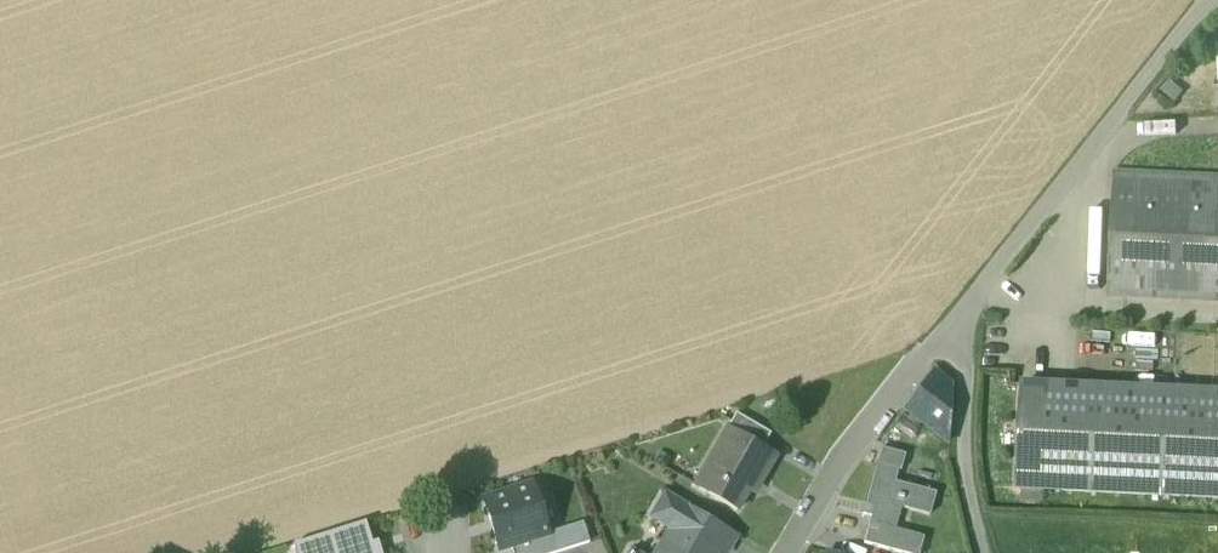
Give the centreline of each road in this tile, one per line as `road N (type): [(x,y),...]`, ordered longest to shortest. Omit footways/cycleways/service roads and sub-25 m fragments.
road 1 (residential): [(1204,0),(954,320)]
road 2 (residential): [(954,320),(844,455),(788,552)]
road 3 (residential): [(984,552),(968,490),(964,347),(954,320)]

